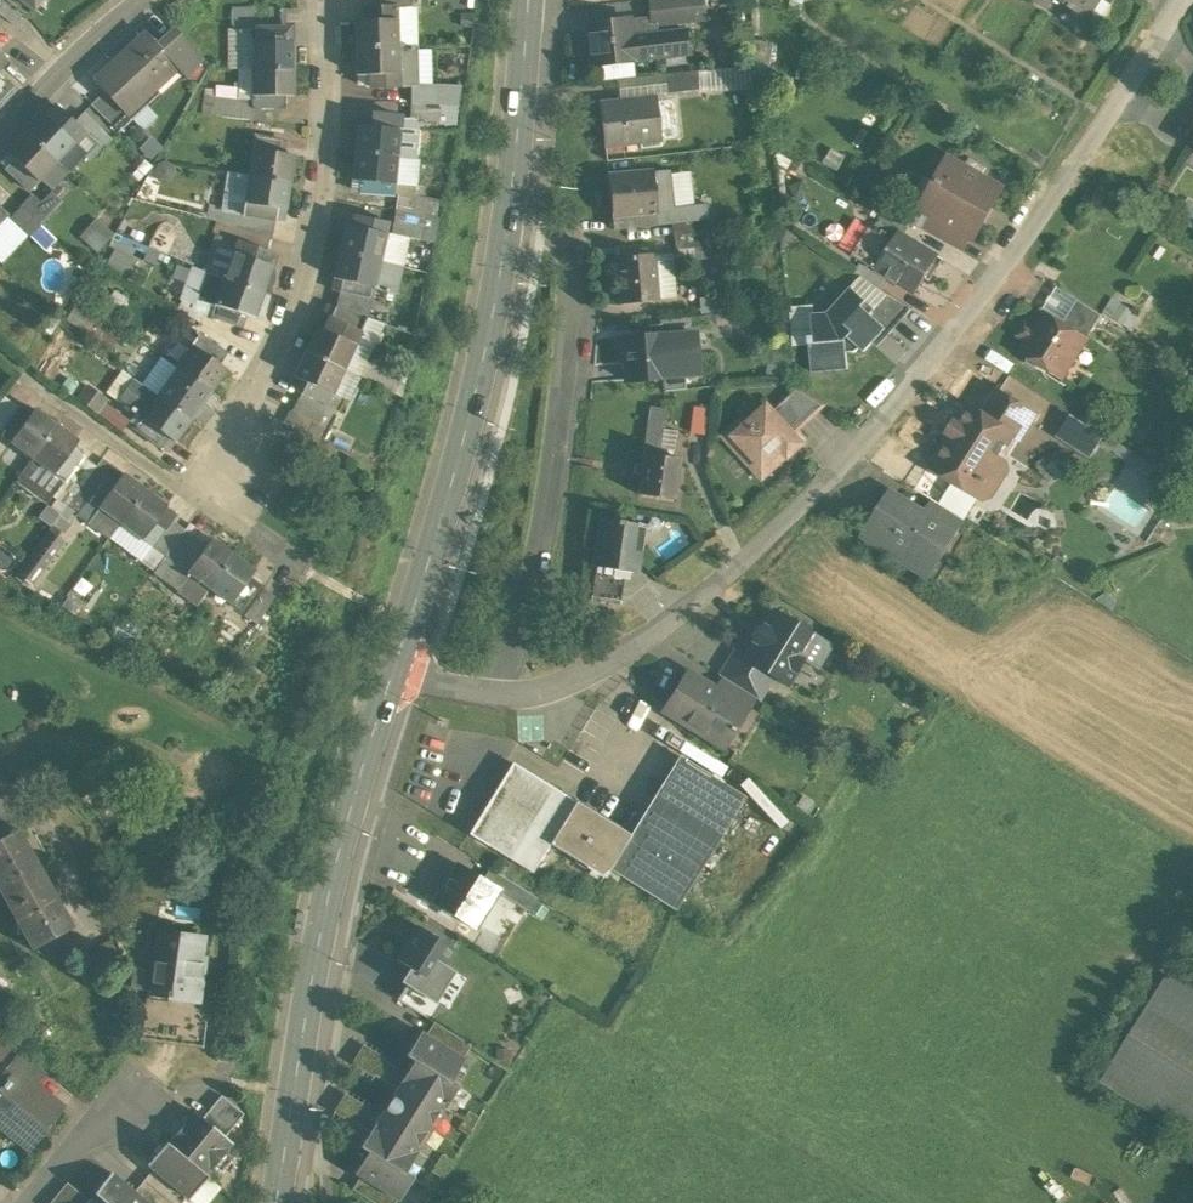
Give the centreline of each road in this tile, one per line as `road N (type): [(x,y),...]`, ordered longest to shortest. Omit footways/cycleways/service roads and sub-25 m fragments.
road 1 (residential): [(392,677),(510,698),(557,690),(611,663),(758,561),(883,432),(1192,5)]
road 2 (secondary): [(392,677),(456,472),(497,289),(524,105),(528,0)]
road 3 (secondary): [(276,1202),(331,885),(392,677)]
road 4 (residential): [(329,0),(333,150),(310,266),(230,470)]
road 5 (residential): [(0,137),(143,0)]
road 6 (residential): [(29,1202),(130,1087)]

